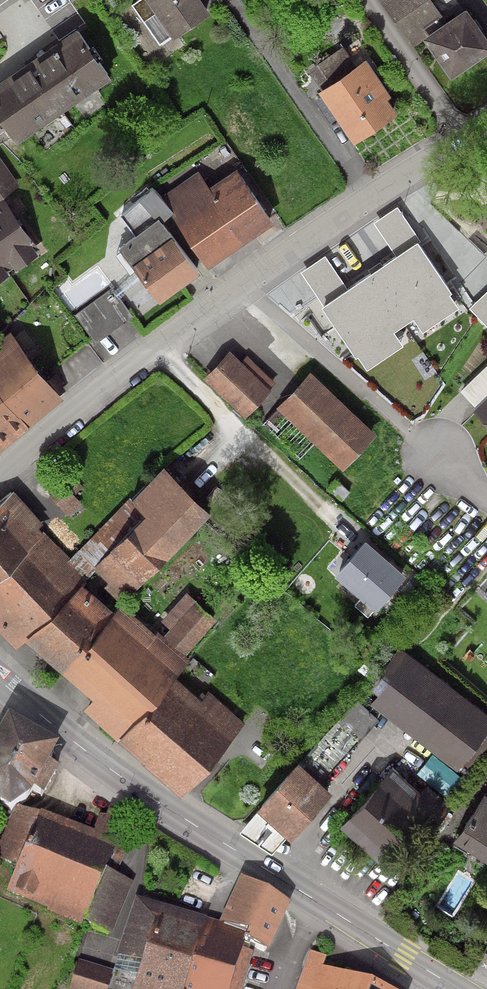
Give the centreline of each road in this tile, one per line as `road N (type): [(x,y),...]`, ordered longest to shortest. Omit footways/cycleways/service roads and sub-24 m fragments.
road 1 (residential): [(0,472),(239,284),(465,139)]
road 2 (secondary): [(436,975),(151,798),(0,681)]
road 3 (residential): [(364,0),(465,139)]

